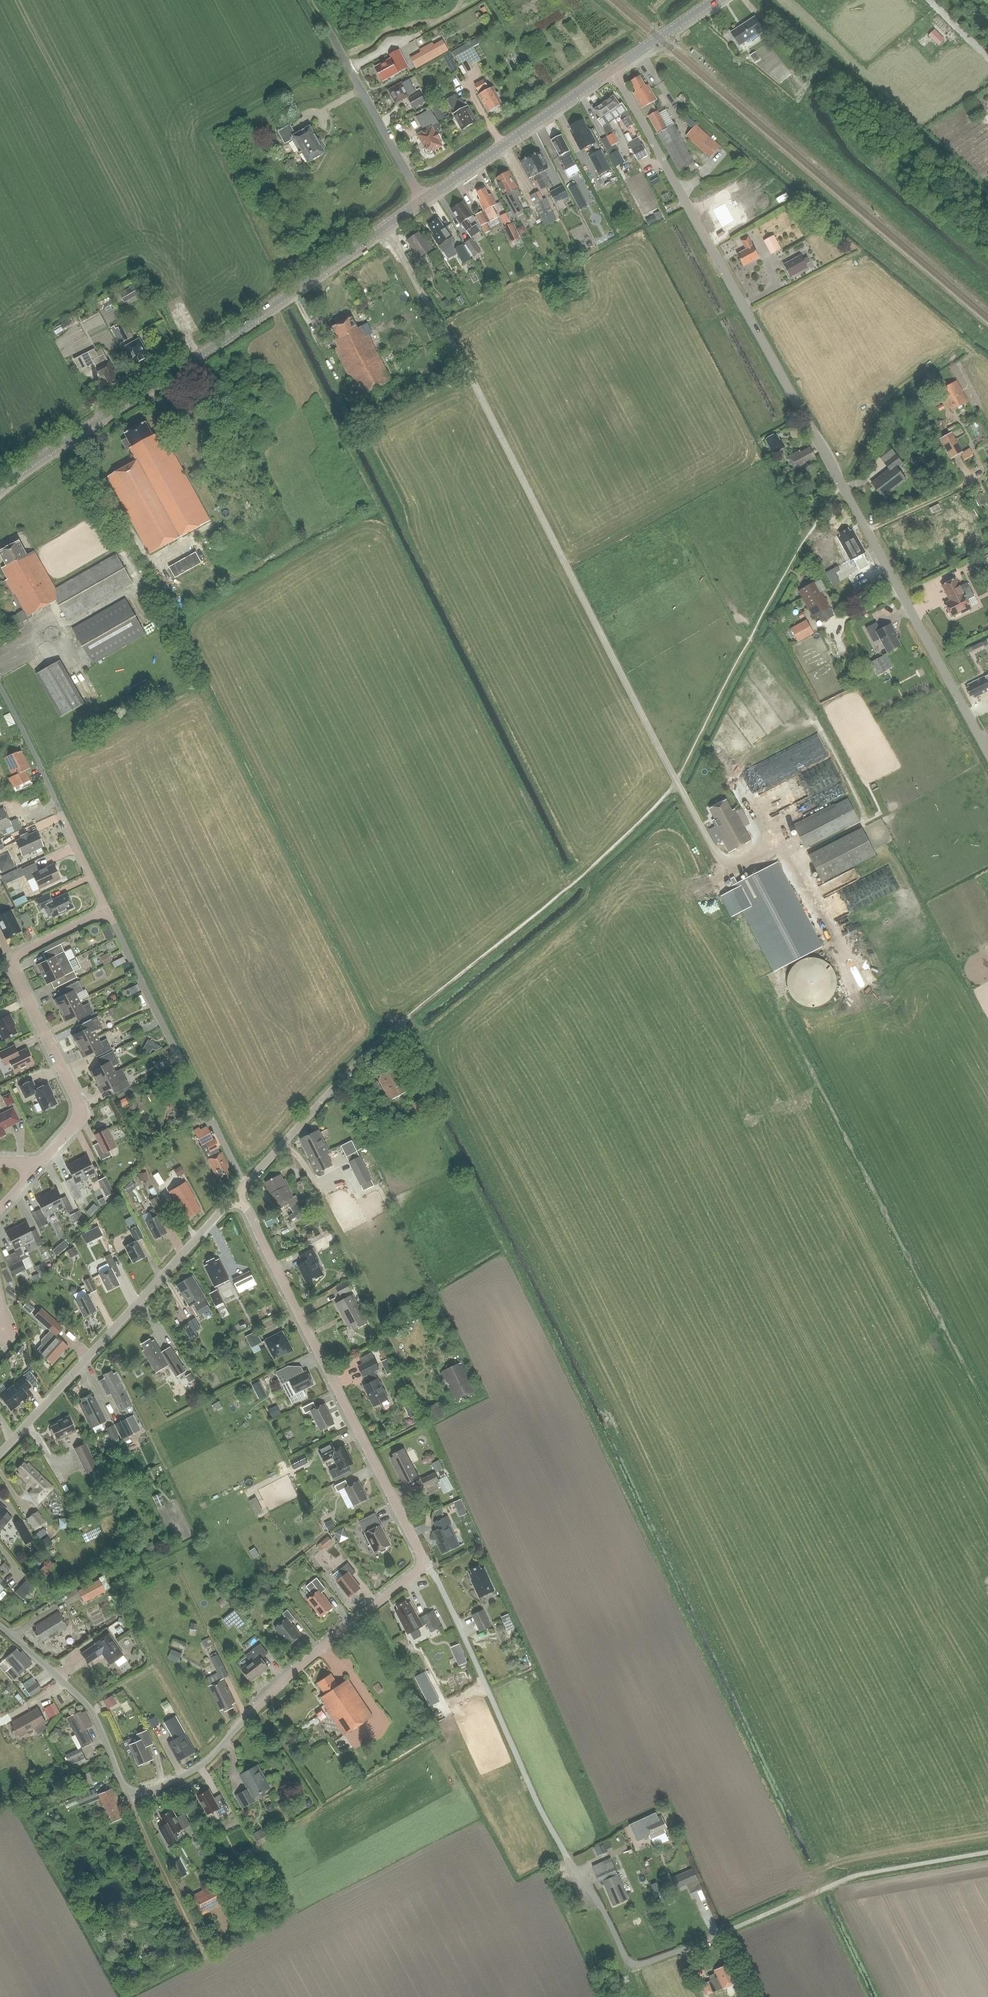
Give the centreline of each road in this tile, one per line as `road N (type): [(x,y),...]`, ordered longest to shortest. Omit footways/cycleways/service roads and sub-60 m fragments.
road 1 (unclassified): [(987,754),(613,70)]
road 2 (unclassified): [(426,1565),(317,1651),(201,1766),(149,1790),(124,1791),(85,1703),(0,1629)]
road 3 (unclassified): [(426,1565),(540,1810),(626,1961),(638,1966),(709,1939)]
road 4 (tertiary): [(0,488),(421,203)]
road 5 (unclassified): [(426,1565),(242,1192)]
road 6 (unclassified): [(0,1454),(242,1192)]
road 7 (unclassified): [(40,1166),(78,1111),(10,963),(107,910)]
road 8 (unclassified): [(242,1192),(107,910)]
road 9 (tertiary): [(421,203),(613,70)]
road 10 (unclassified): [(242,1192),(392,1031)]
road 11 (residential): [(421,203),(333,42)]
road 12 (unclassified): [(0,686),(60,812)]
road 13 (tertiary): [(613,70),(715,0)]

